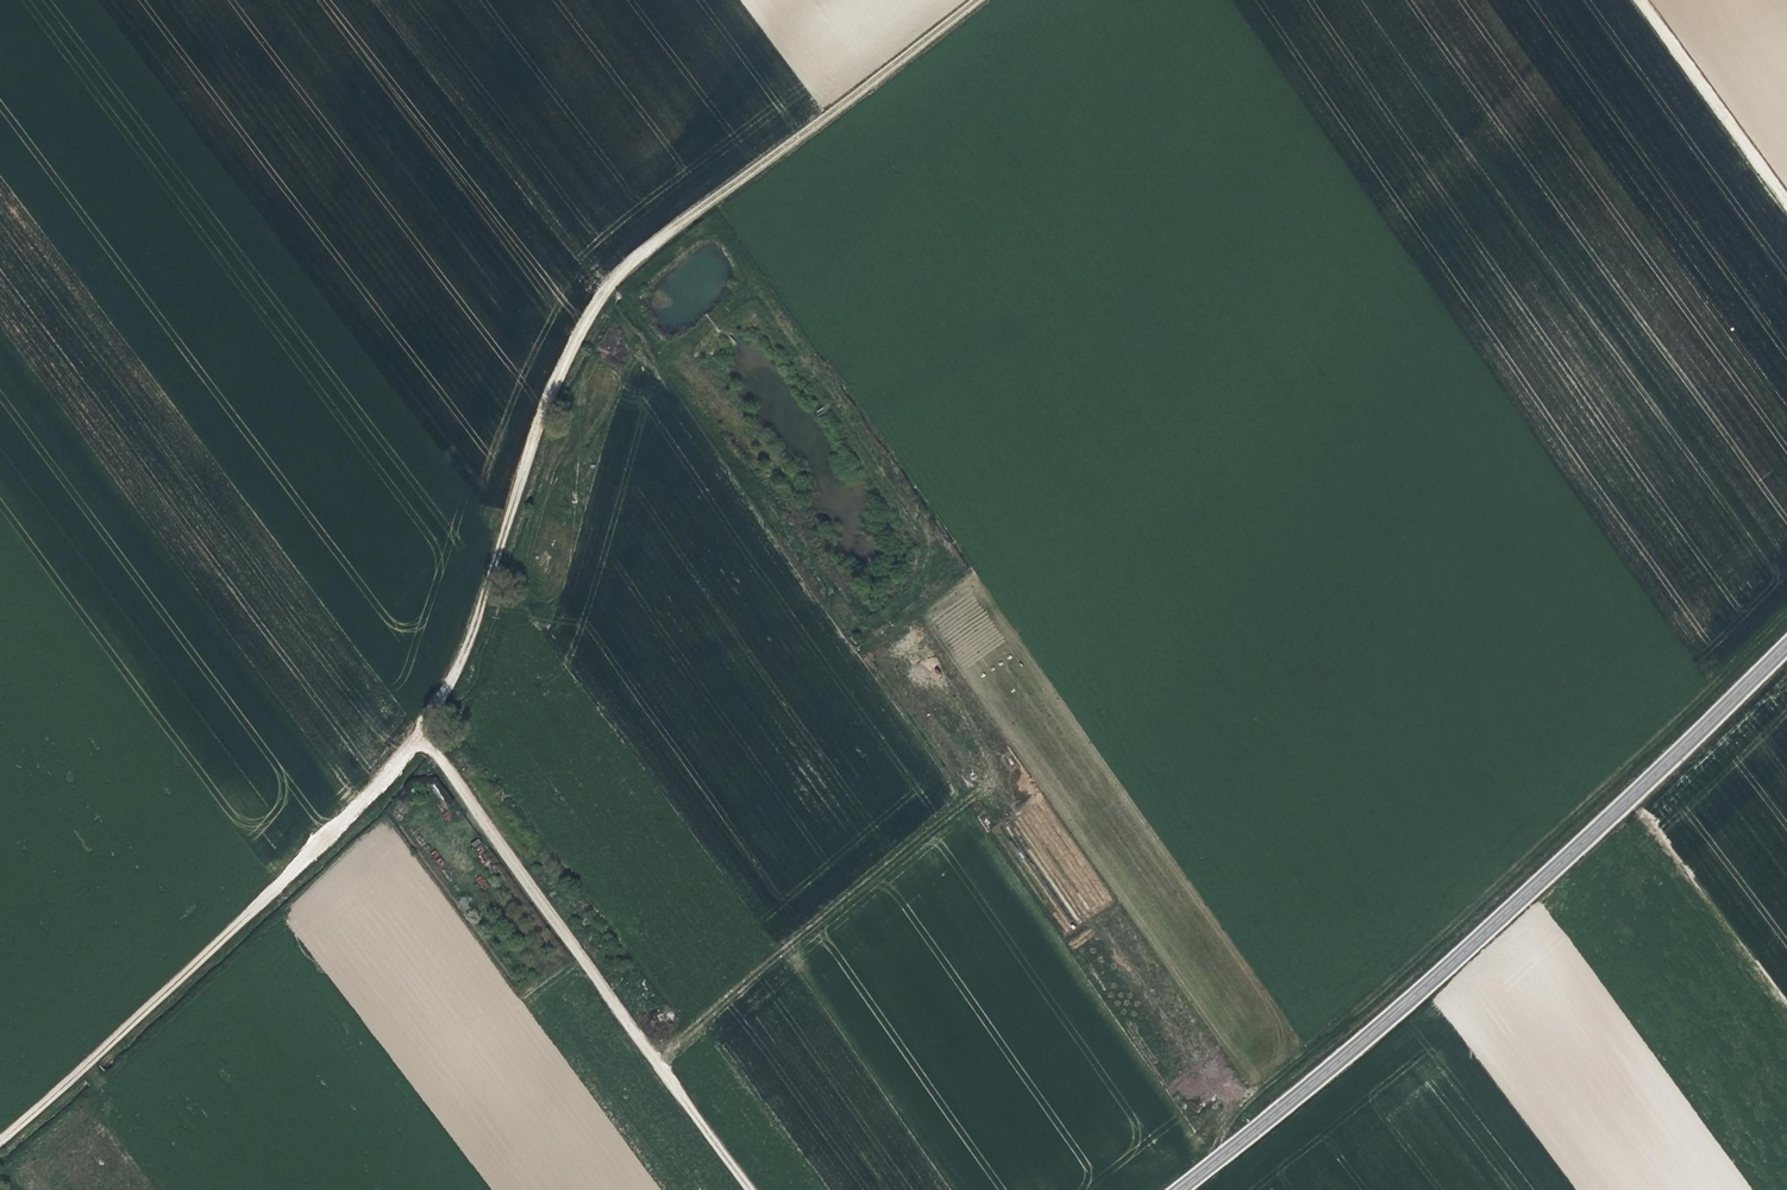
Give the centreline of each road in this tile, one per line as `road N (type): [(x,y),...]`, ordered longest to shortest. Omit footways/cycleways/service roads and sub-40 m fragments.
road 1 (track): [(0,1136),(360,812),(415,737),(443,755),(761,1189)]
road 2 (track): [(415,737),(458,669),(546,401),(598,299),(626,264),(968,0)]
road 3 (tertiary): [(1180,1189),(1439,978),(1786,648)]
road 4 (track): [(1786,195),(1642,0)]

